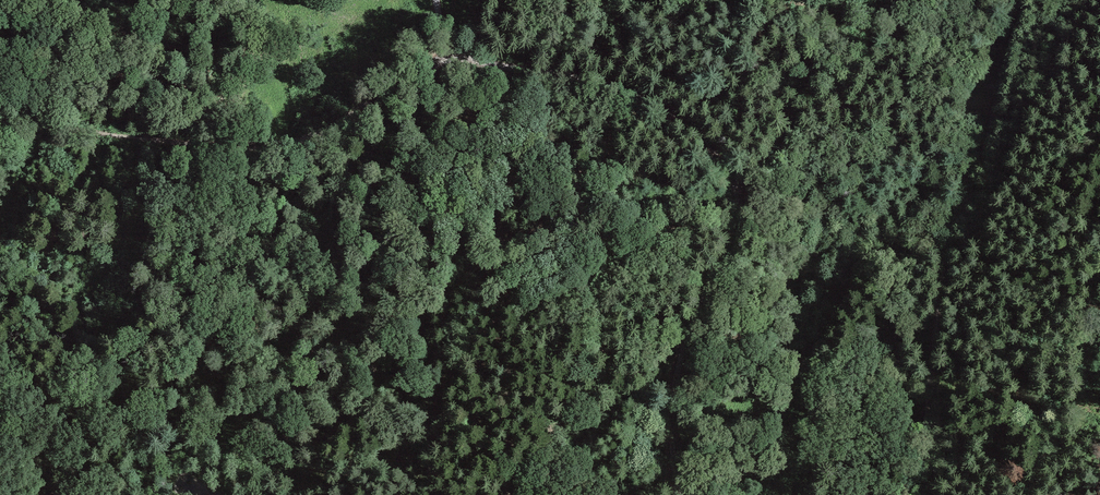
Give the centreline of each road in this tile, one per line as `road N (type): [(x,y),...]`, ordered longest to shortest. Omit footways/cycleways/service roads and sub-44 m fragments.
road 1 (track): [(674,494),(662,377),(717,237),(726,185),(703,142),(648,94),(596,77),(485,66),(460,52),(439,21),(437,0)]
road 2 (track): [(1018,0),(936,327),(919,494)]
road 3 (track): [(460,52),(287,144),(202,146),(0,122)]

